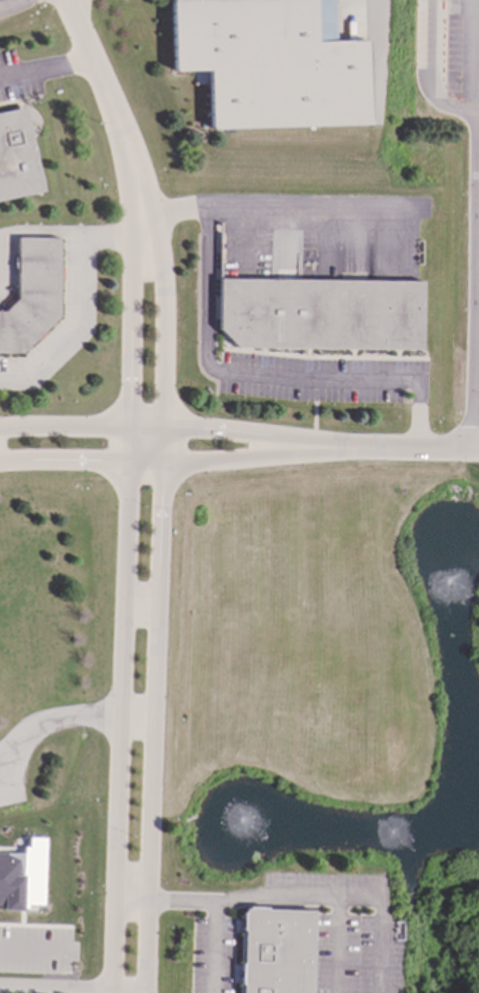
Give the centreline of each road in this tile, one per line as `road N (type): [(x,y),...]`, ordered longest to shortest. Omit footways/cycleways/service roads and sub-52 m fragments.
road 1 (residential): [(150,992),(165,284),(147,241)]
road 2 (residential): [(147,241),(132,284),(113,992)]
road 3 (residential): [(341,451),(163,432),(0,432)]
road 4 (residential): [(0,466),(163,469),(341,451)]
road 5 (residential): [(147,241),(131,159),(65,0)]
road 6 (residential): [(478,452),(341,451)]

